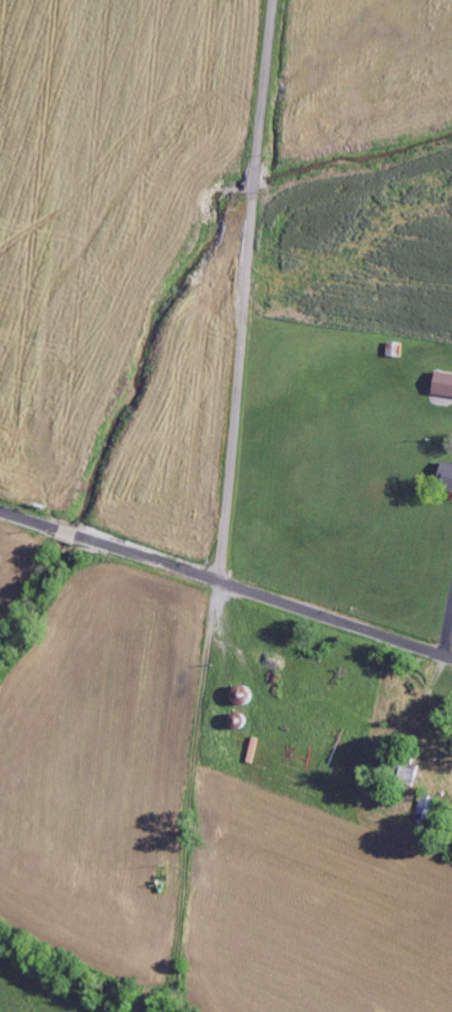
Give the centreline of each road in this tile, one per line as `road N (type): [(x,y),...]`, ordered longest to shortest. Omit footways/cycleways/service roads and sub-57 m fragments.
road 1 (residential): [(224,582),(276,0)]
road 2 (residential): [(451,659),(0,510)]

